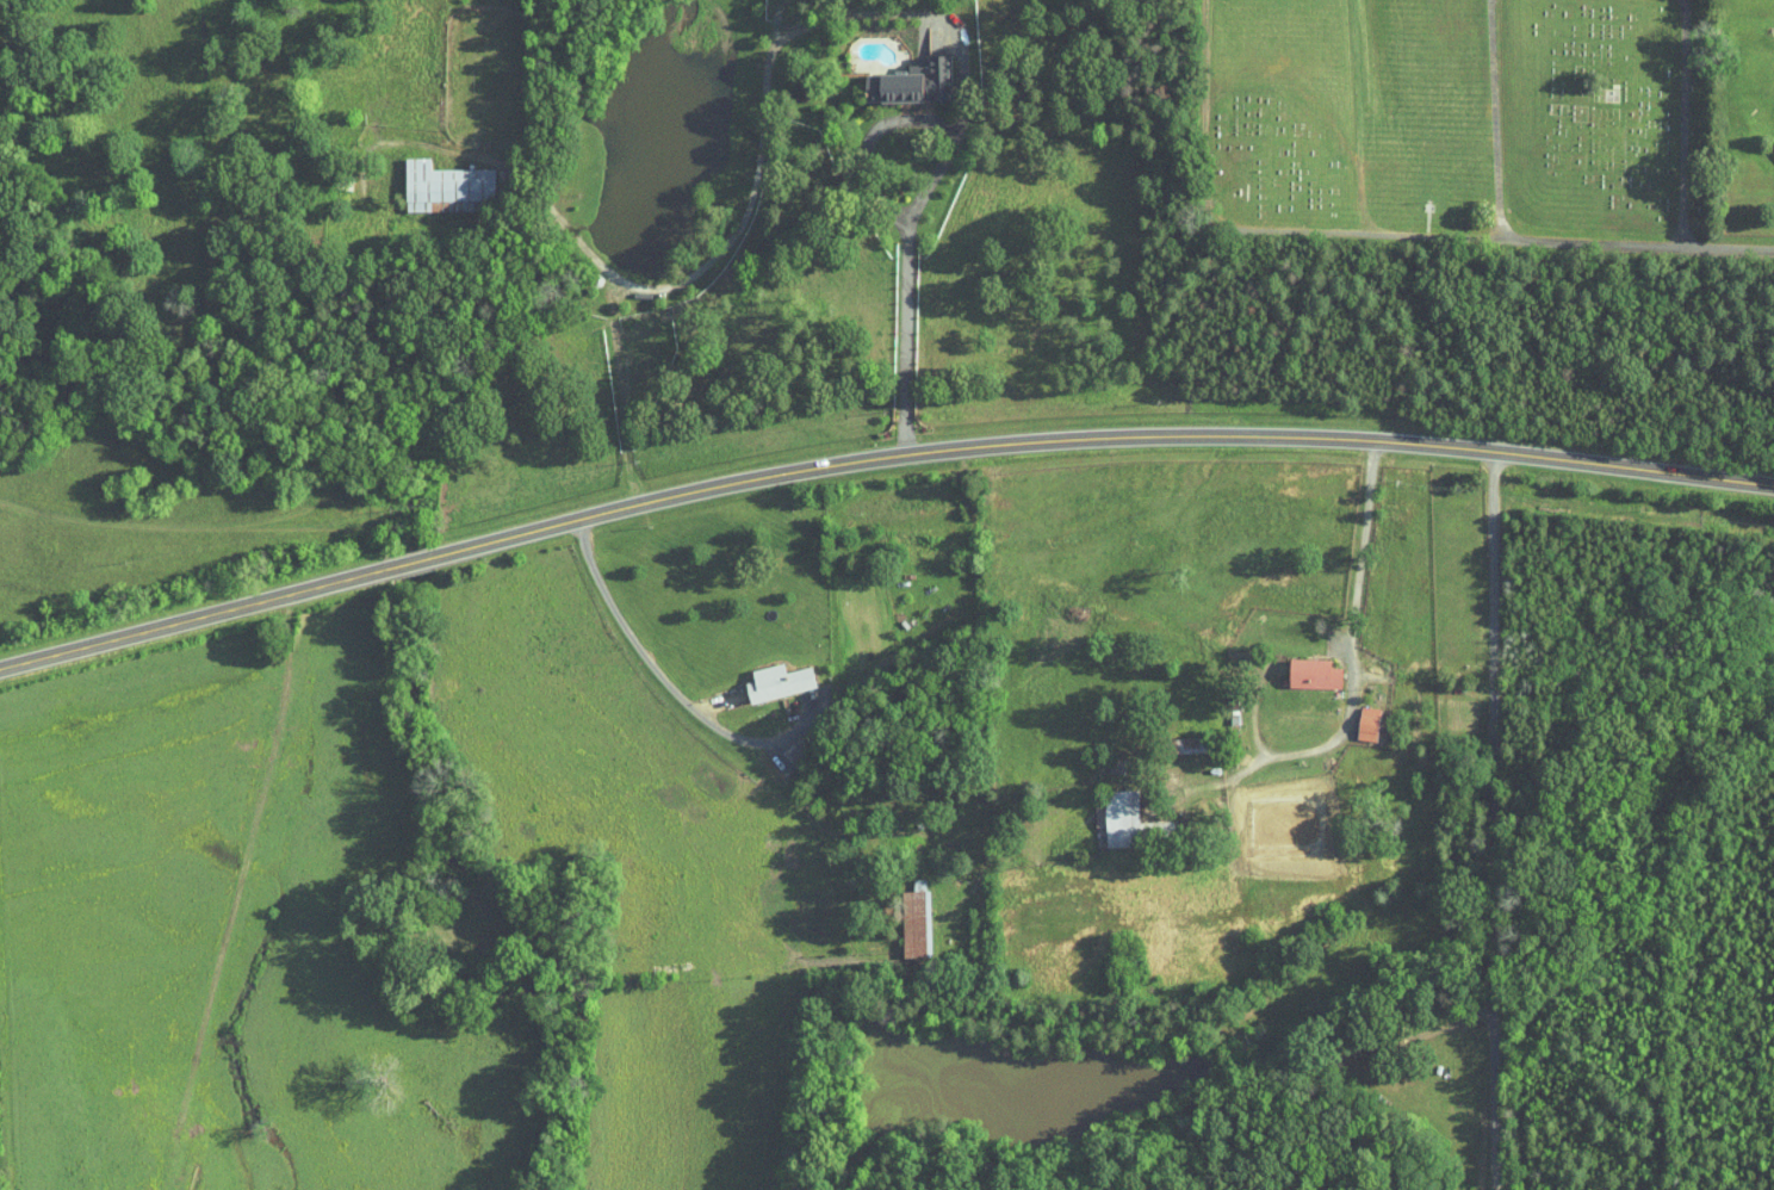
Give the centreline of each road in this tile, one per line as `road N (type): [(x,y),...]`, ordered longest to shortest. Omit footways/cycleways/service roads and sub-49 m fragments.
road 1 (secondary): [(1773,486),(1375,440),(1079,439),(790,473),(430,558)]
road 2 (residential): [(1773,250),(1259,231)]
road 3 (secondary): [(387,569),(0,670)]

